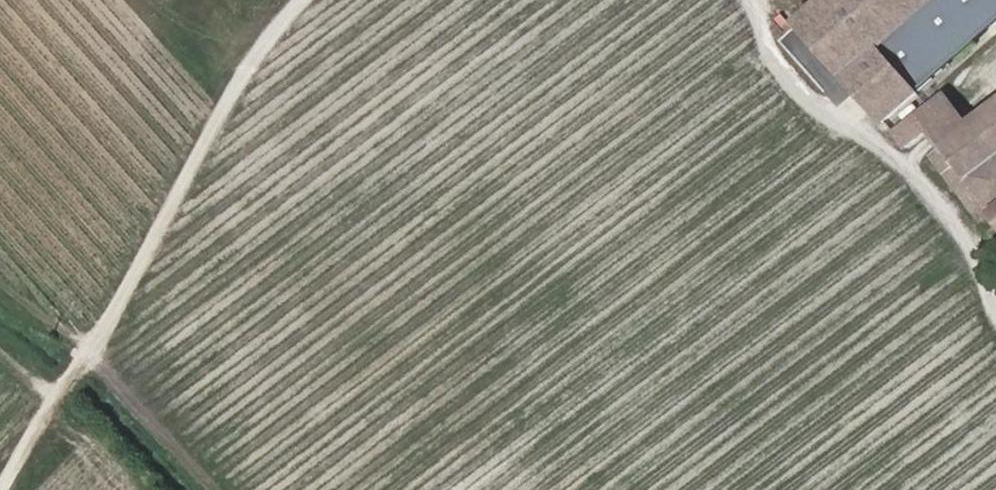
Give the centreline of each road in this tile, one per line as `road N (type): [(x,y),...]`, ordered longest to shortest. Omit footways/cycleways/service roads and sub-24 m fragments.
road 1 (track): [(305,0),(244,78),(51,409)]

